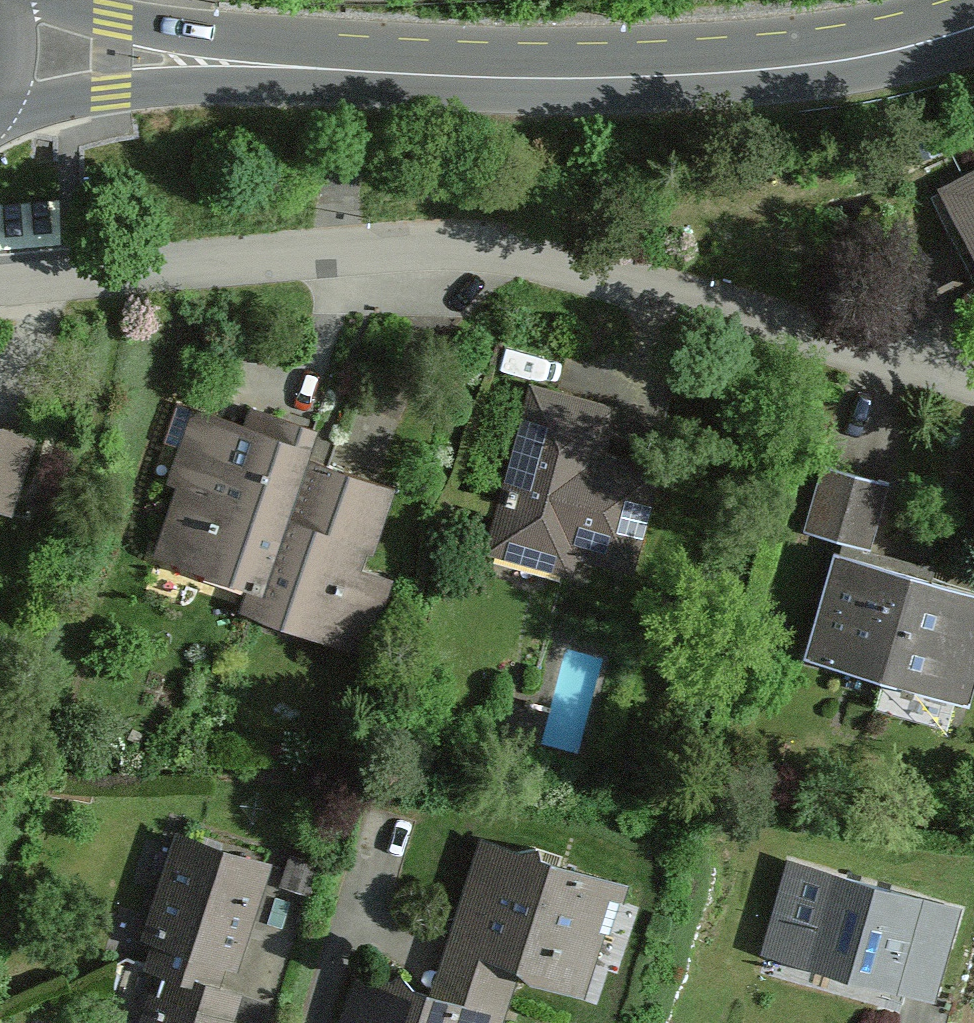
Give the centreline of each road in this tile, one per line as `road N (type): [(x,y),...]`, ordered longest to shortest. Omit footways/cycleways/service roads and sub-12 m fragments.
road 1 (residential): [(973,378),(465,253),(0,283)]
road 2 (secondary): [(973,32),(799,74),(646,86),(239,72),(12,50)]

